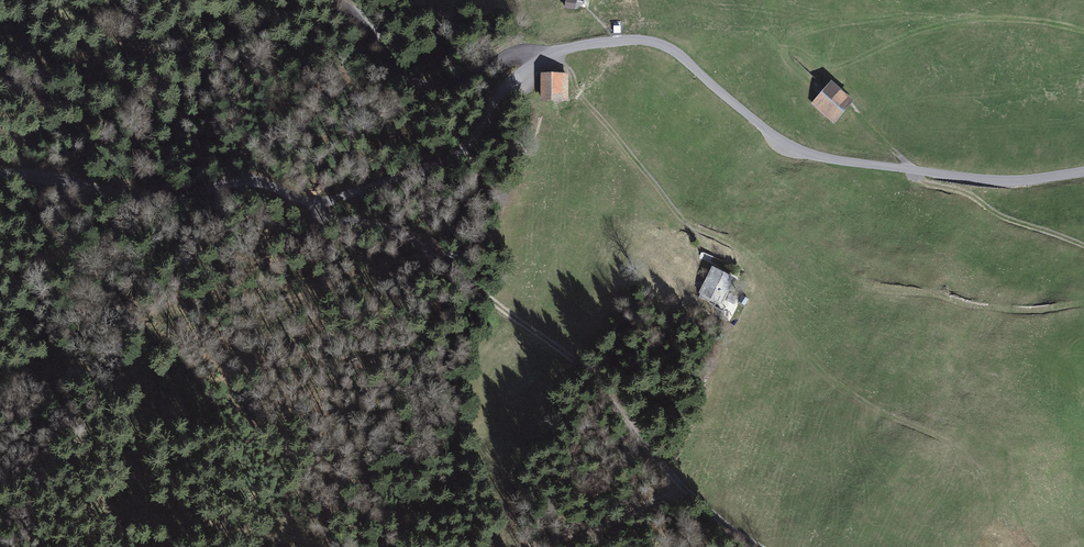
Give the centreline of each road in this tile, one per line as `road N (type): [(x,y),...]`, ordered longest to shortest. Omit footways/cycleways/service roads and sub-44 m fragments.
road 1 (residential): [(1083,169),(1016,181),(812,155),(782,142),(674,50),(620,40),(529,60),(510,77),(469,145),(438,167),(347,192),(311,199),(245,181),(154,204),(0,172)]
road 2 (track): [(756,546),(646,446),(613,389),(424,246),(317,213),(311,199)]
road 3 (track): [(343,0),(406,74),(429,82),(503,58),(529,60)]
road 4 (track): [(35,0),(128,46),(209,26),(226,0)]

